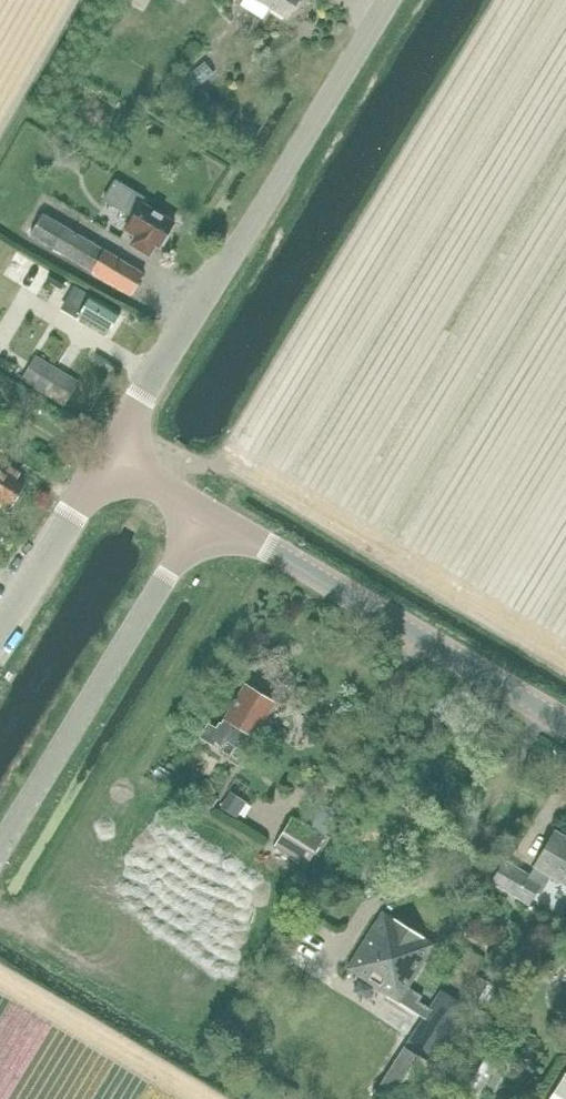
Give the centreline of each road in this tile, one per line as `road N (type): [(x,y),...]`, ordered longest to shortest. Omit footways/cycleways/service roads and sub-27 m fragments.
road 1 (unclassified): [(110,452),(387,0)]
road 2 (unclassified): [(565,726),(207,513)]
road 3 (unclassified): [(0,854),(207,513)]
road 4 (unclassified): [(0,633),(110,452)]

